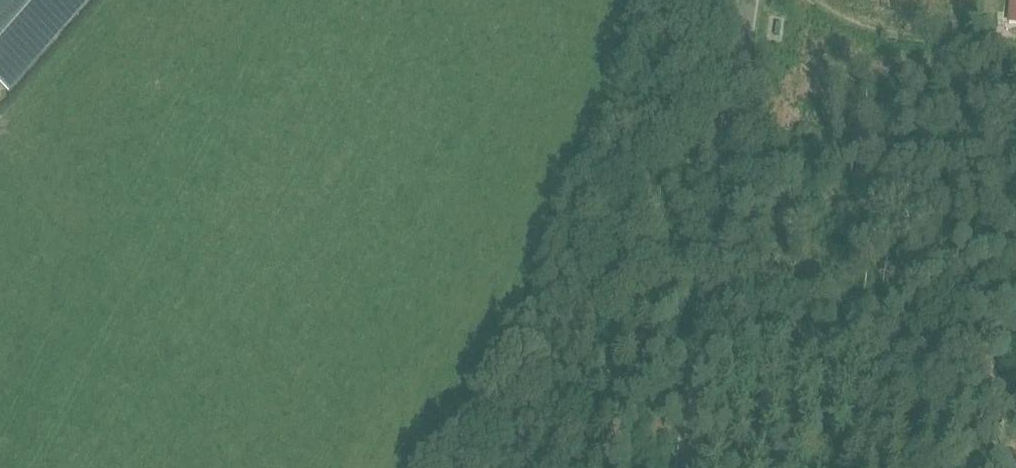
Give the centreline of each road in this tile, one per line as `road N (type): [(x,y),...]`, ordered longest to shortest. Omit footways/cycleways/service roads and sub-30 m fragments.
road 1 (unclassified): [(678,467),(745,0)]

